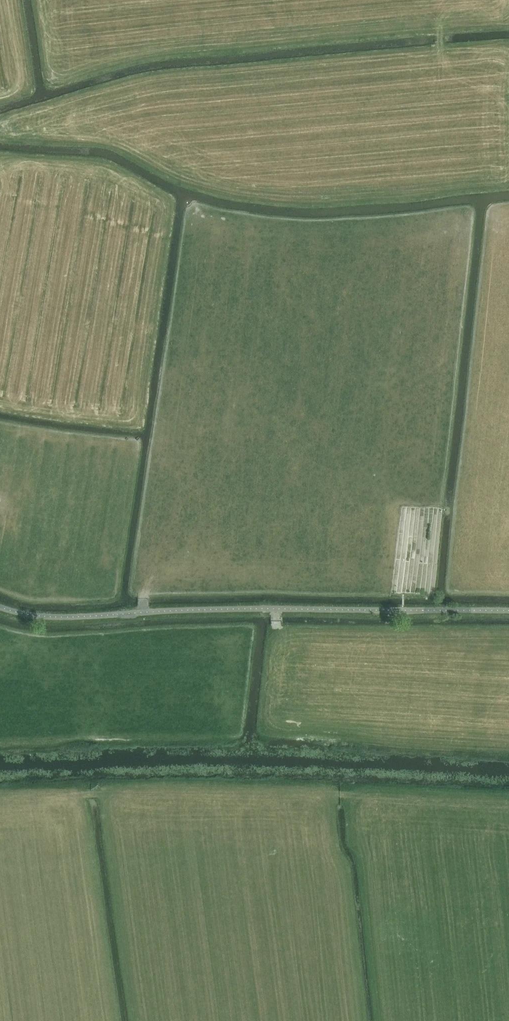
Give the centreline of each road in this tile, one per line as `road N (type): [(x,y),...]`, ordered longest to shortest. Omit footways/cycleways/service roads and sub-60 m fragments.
road 1 (tertiary): [(508,611),(221,609),(62,617),(0,607)]

